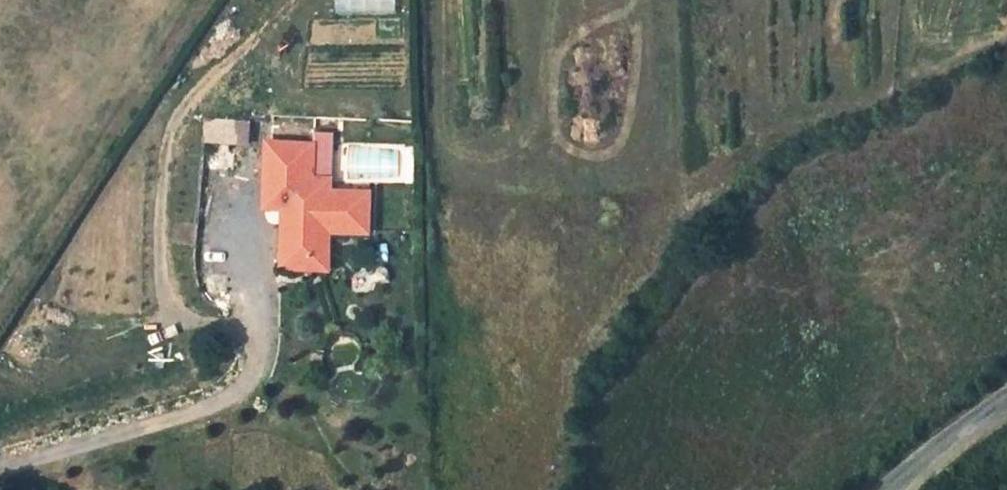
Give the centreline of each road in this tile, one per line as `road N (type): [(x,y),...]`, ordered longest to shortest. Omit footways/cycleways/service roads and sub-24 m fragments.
road 1 (tertiary): [(895,489),(1006,405)]

